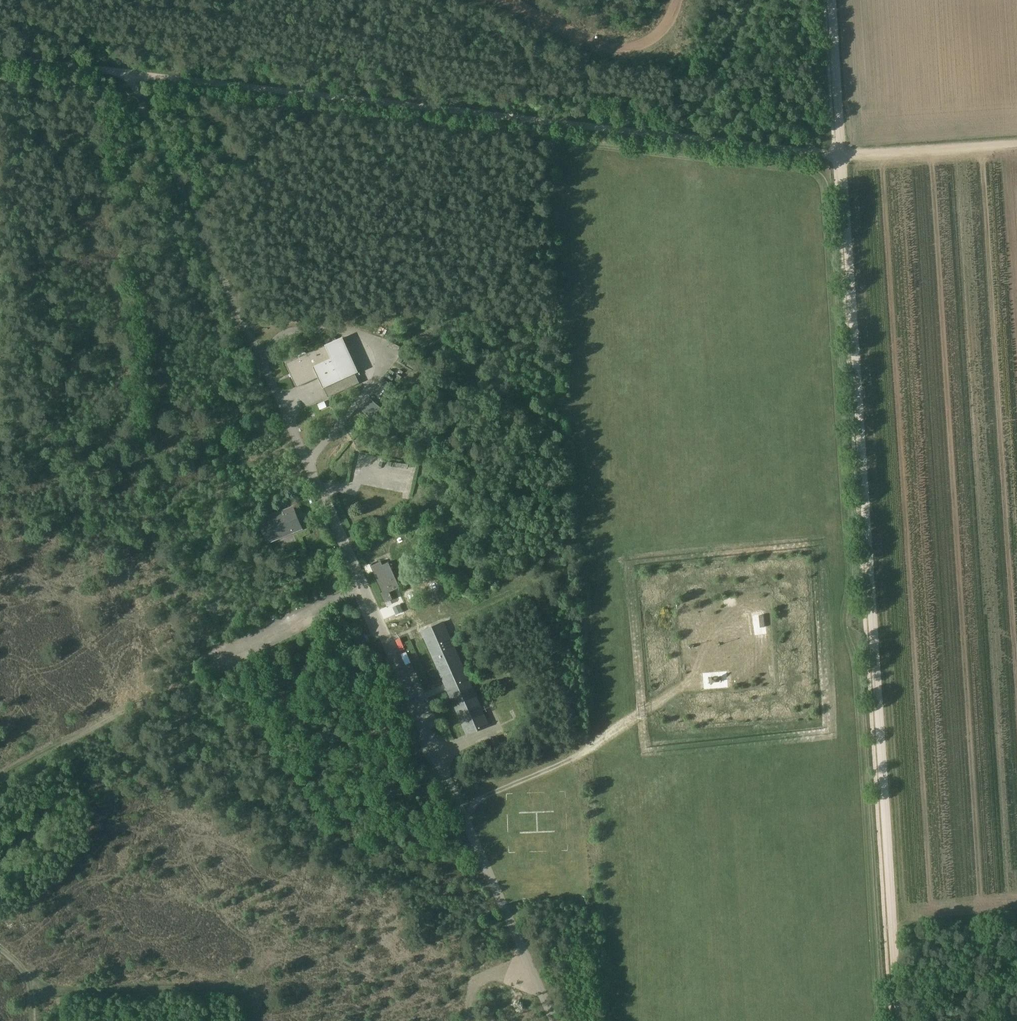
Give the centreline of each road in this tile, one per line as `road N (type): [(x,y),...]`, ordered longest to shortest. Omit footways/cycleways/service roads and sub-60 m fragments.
road 1 (track): [(880,1020),(847,621),(847,491),(823,177),(811,169),(175,95),(162,96),(147,115)]
road 2 (unclassified): [(899,1020),(842,154)]
road 3 (unclassified): [(0,58),(842,154)]
road 4 (track): [(0,778),(208,668)]
road 5 (track): [(505,0),(596,43),(634,48),(662,33),(677,0)]
road 6 (unclassified): [(842,154),(1016,143)]
road 7 (unclassified): [(842,154),(832,0)]

